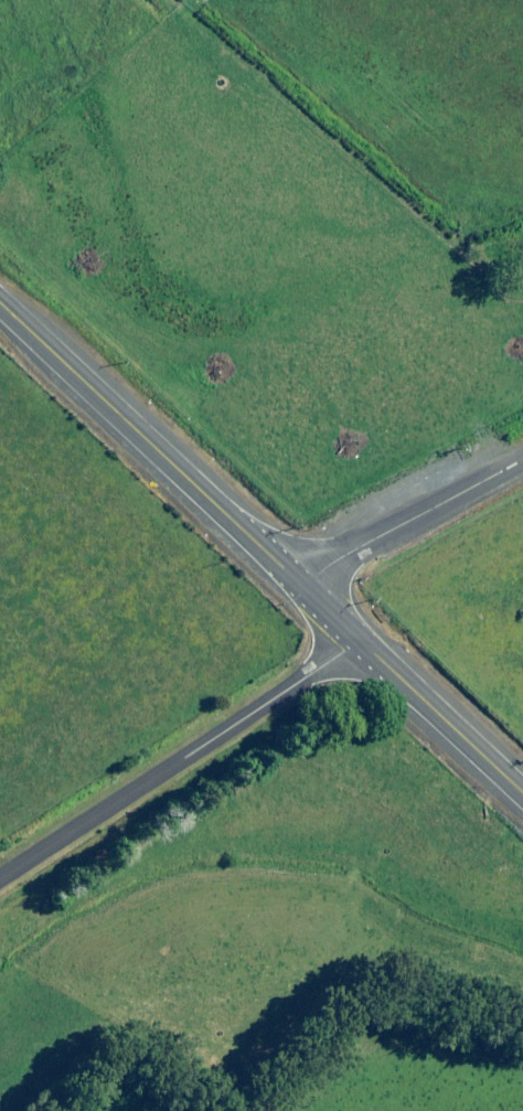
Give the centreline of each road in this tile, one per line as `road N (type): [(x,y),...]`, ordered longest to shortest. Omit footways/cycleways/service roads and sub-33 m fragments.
road 1 (unclassified): [(0,873),(360,640)]
road 2 (primary): [(0,303),(304,587)]
road 3 (unclassified): [(522,462),(304,587)]
road 4 (primary): [(360,640),(522,790)]

